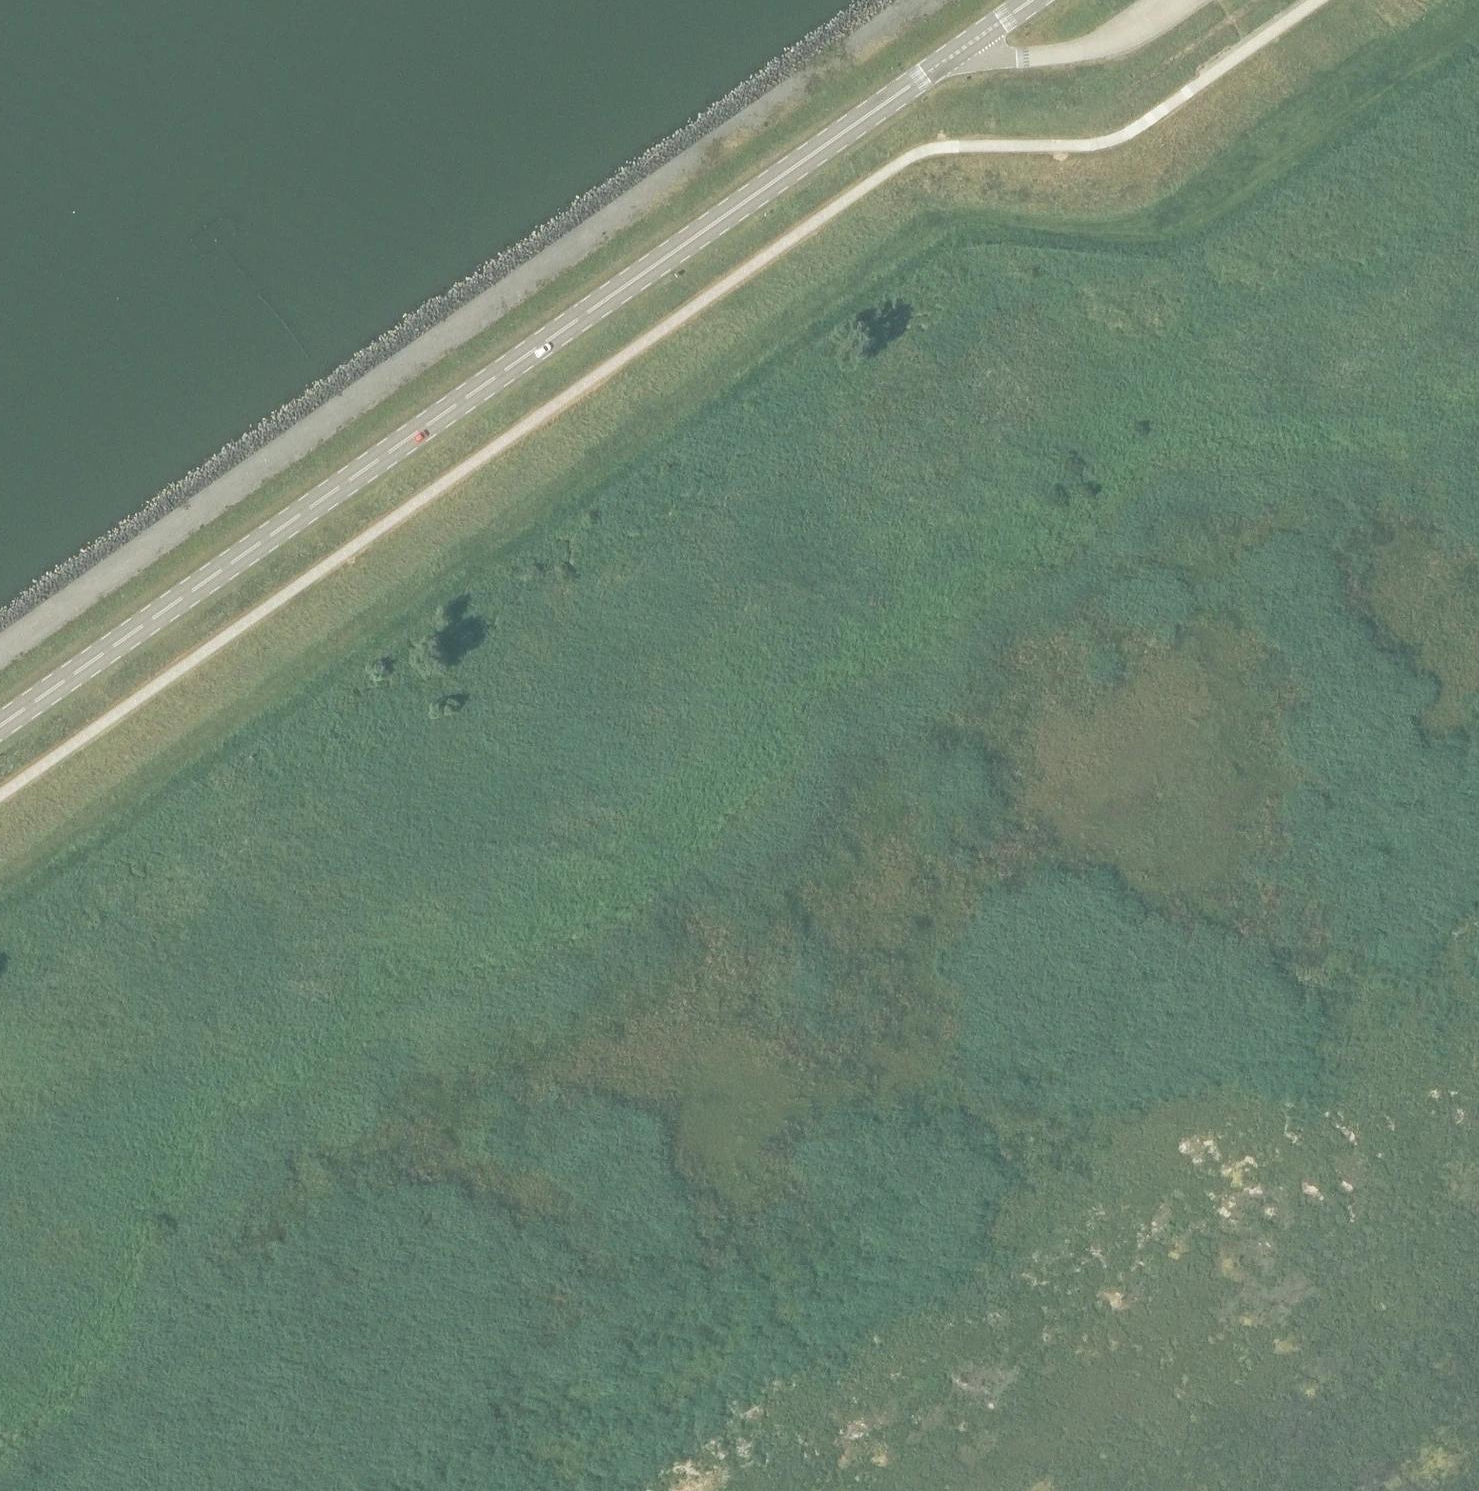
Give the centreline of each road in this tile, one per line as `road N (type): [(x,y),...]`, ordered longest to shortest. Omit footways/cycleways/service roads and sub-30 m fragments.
road 1 (secondary): [(0,717),(1025,0)]

